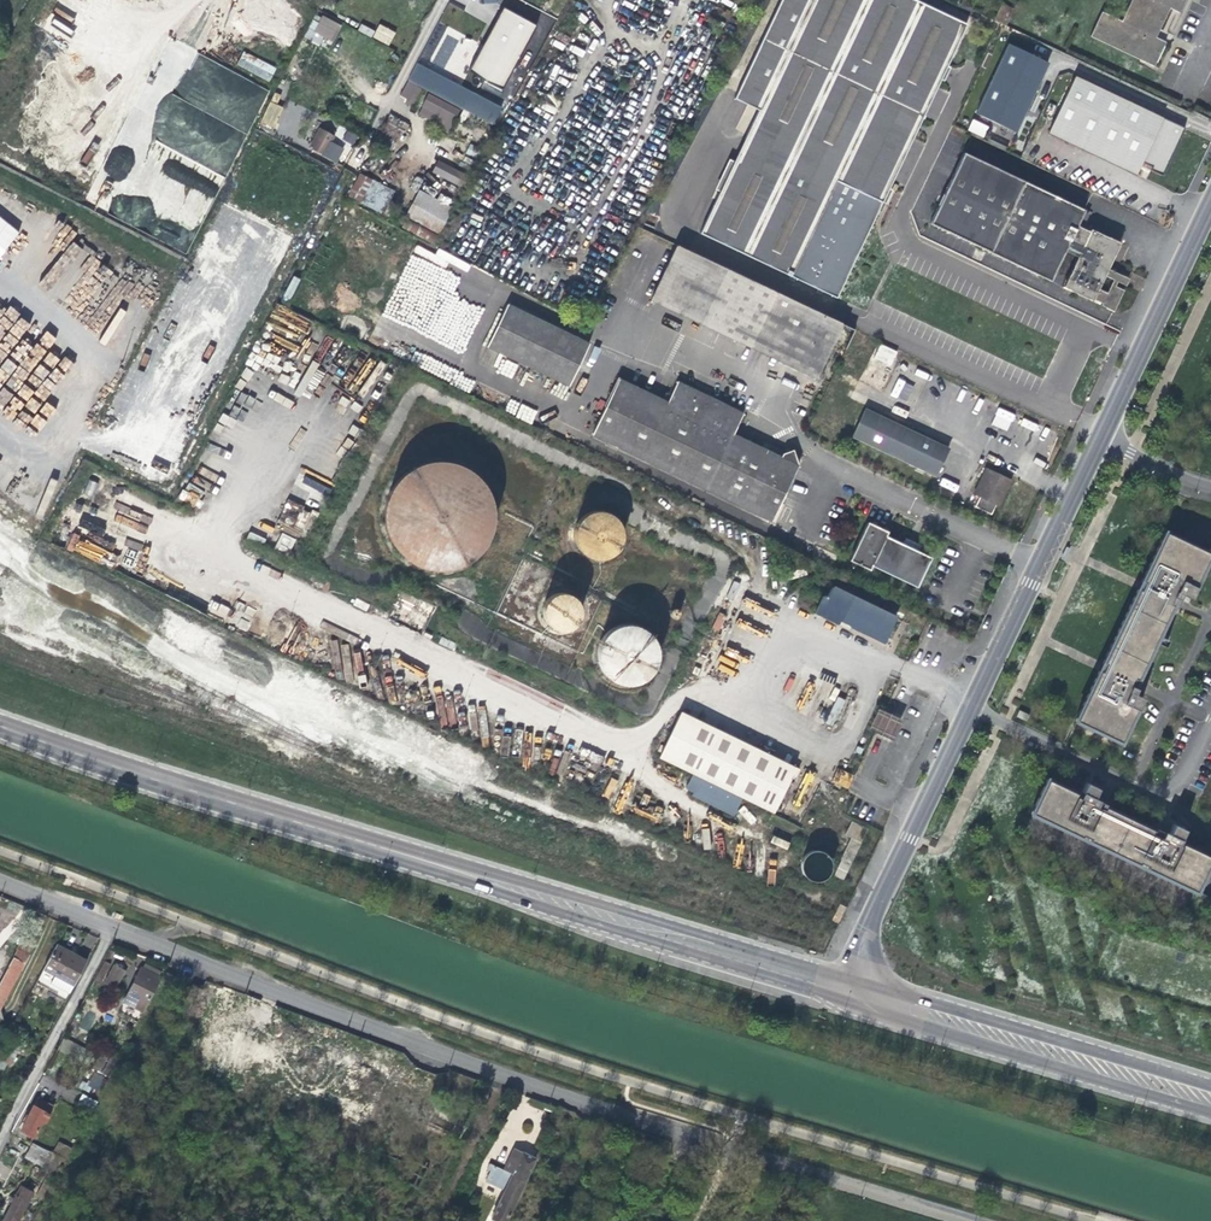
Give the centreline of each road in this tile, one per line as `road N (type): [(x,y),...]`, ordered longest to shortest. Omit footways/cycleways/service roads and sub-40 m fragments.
road 1 (residential): [(110,925),(513,1077),(990,1220)]
road 2 (tertiary): [(0,728),(831,984)]
road 3 (residential): [(831,984),(1101,436)]
road 4 (tertiary): [(831,984),(1210,1099)]
road 5 (residential): [(1101,436),(1210,205)]
road 6 (residential): [(0,1139),(110,925)]
road 7 (track): [(428,1072),(420,1085),(381,1097),(241,1050)]
road 8 (residential): [(1210,484),(1101,436)]

